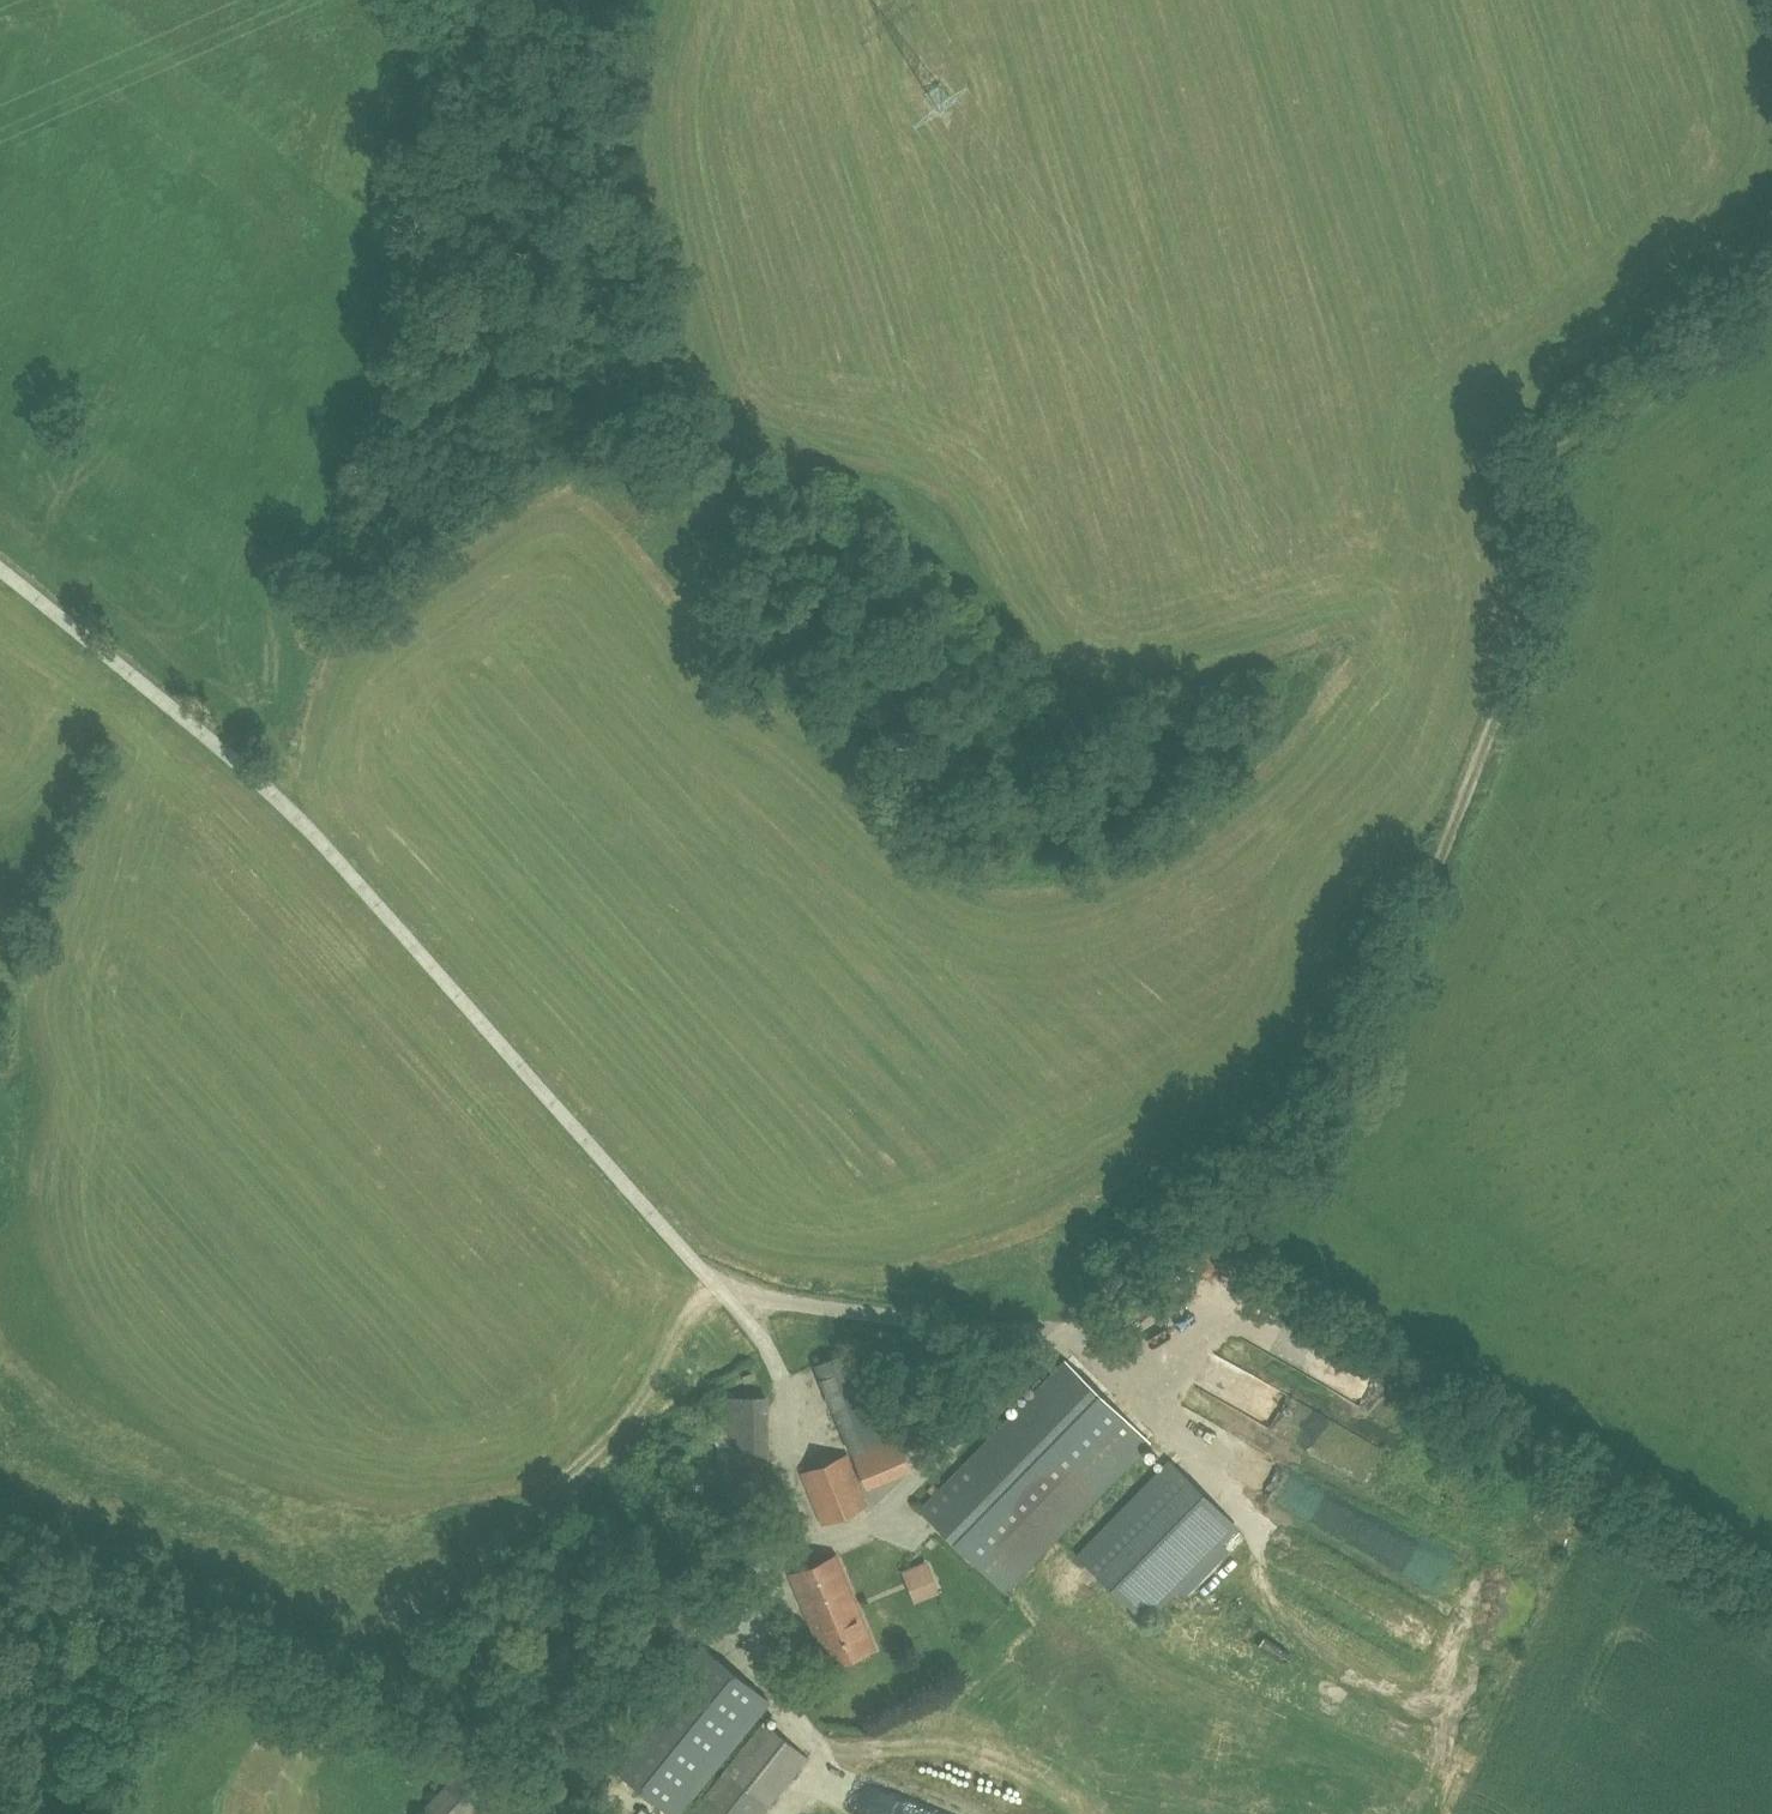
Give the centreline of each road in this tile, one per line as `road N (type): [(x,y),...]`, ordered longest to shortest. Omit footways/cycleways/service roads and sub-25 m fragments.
road 1 (track): [(1771,293),(1517,487),(1512,506),(1526,600),(1520,653),(1363,1050),(1334,1092),(1131,1267),(1076,1335)]
road 2 (track): [(0,568),(301,820),(749,1321),(782,1377)]

